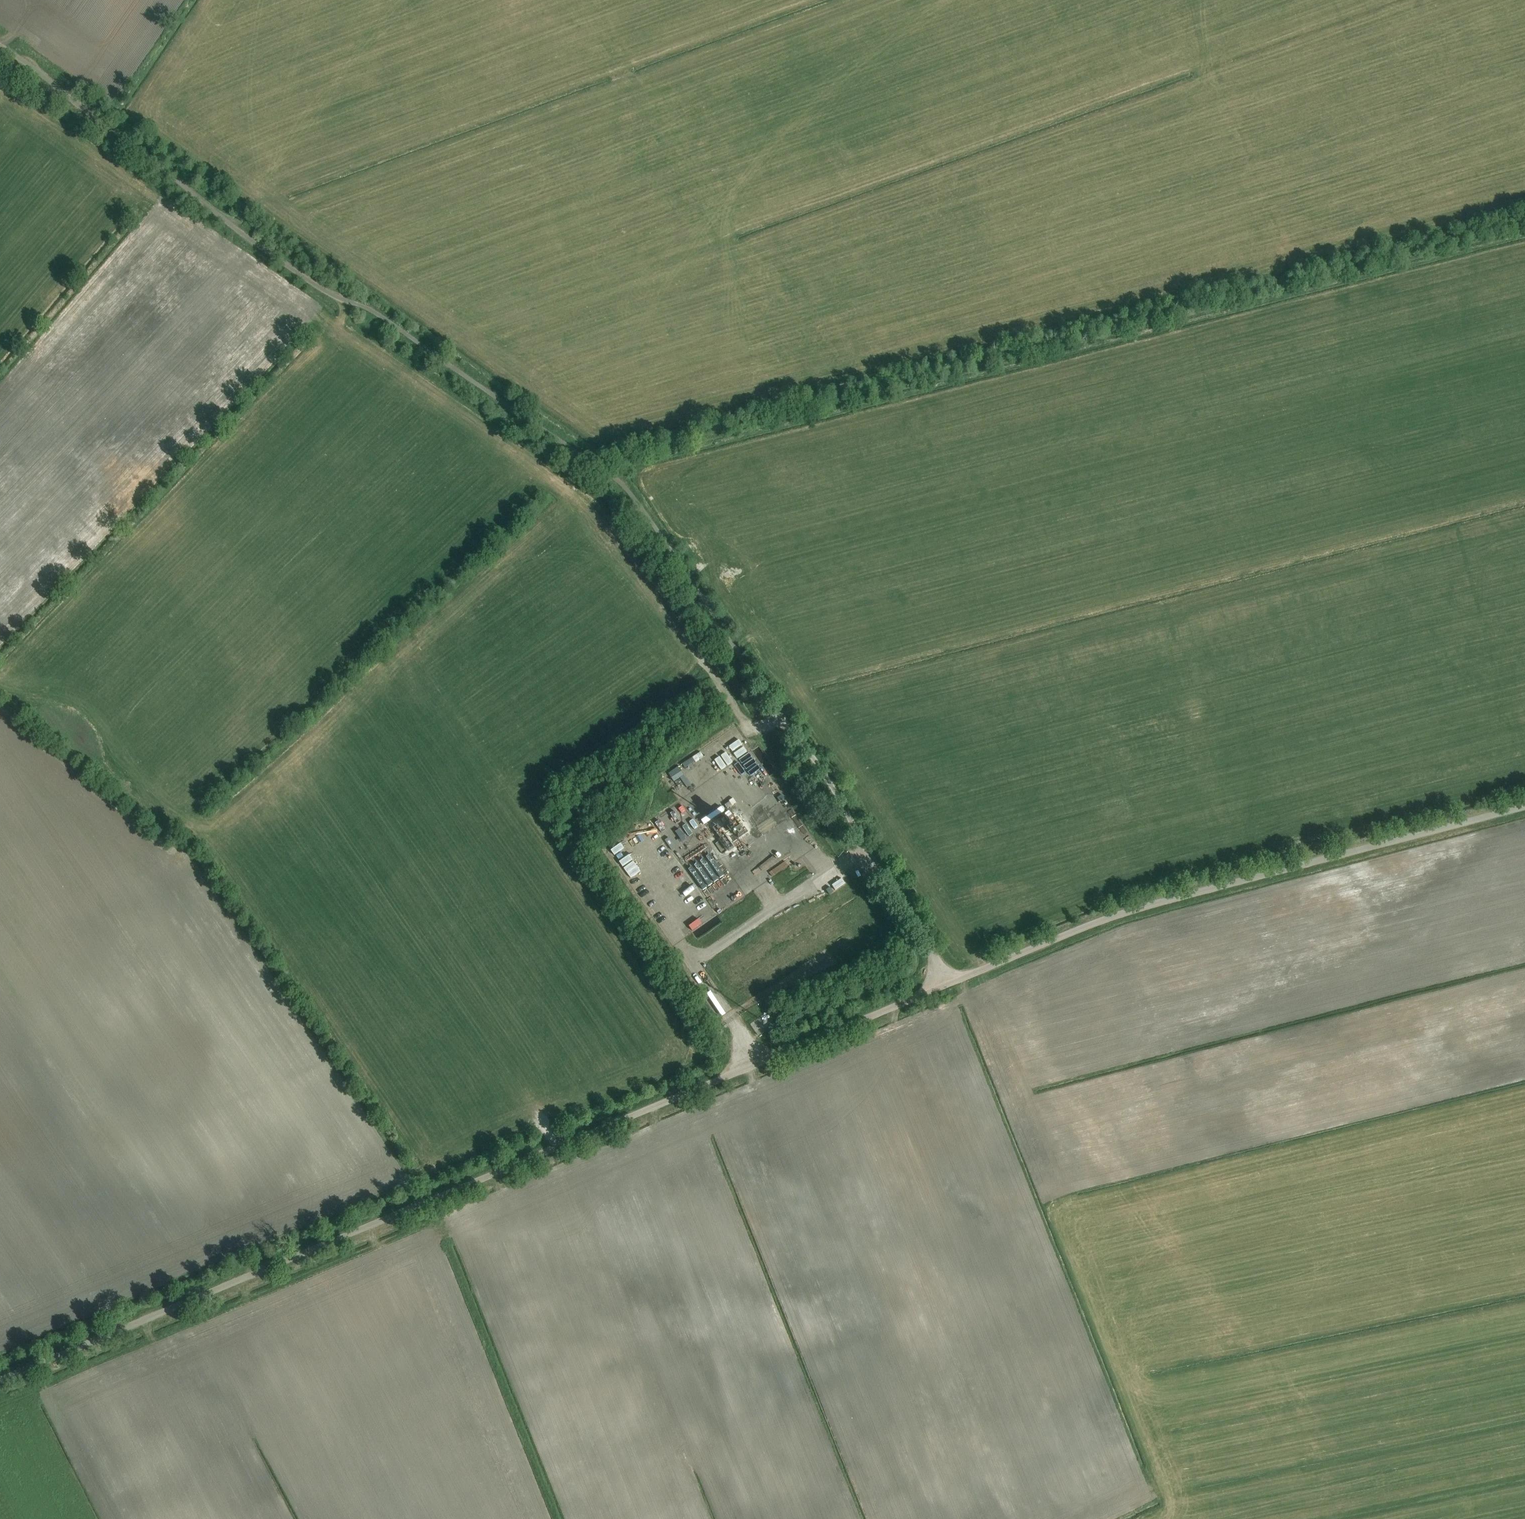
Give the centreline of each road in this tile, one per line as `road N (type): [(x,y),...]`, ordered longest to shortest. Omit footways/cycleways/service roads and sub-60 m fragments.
road 1 (unclassified): [(0,1380),(947,983)]
road 2 (unclassified): [(947,983),(1118,914),(1524,806)]
road 3 (unclassified): [(947,983),(777,706)]

